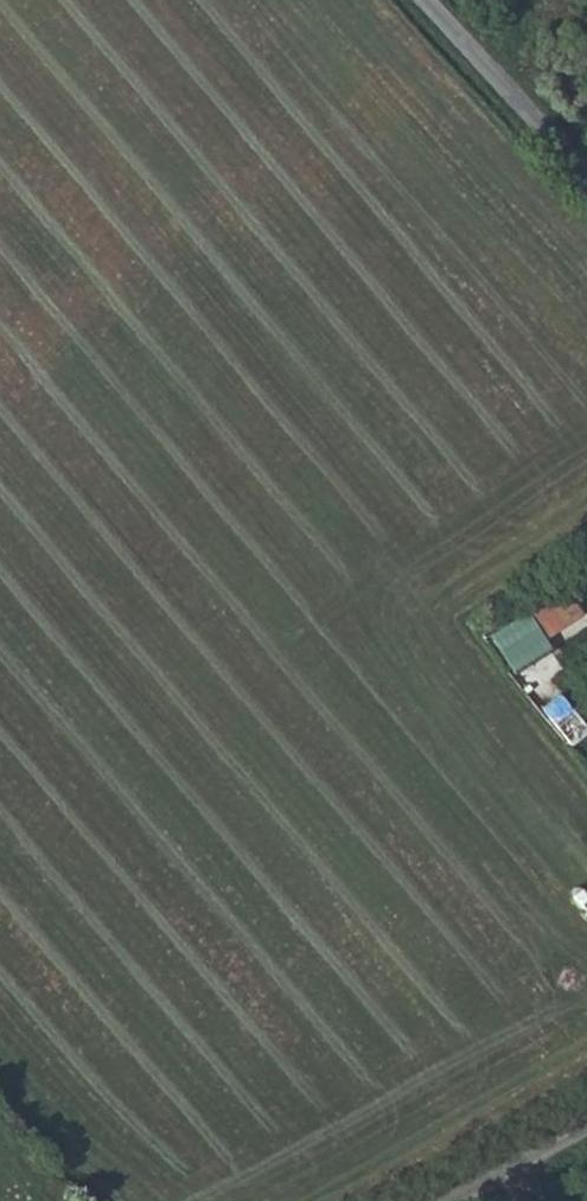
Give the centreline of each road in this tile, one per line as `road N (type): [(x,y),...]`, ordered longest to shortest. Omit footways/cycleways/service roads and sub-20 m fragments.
road 1 (unclassified): [(586,175),(426,0)]
road 2 (unclassified): [(449,1200),(586,1124)]

